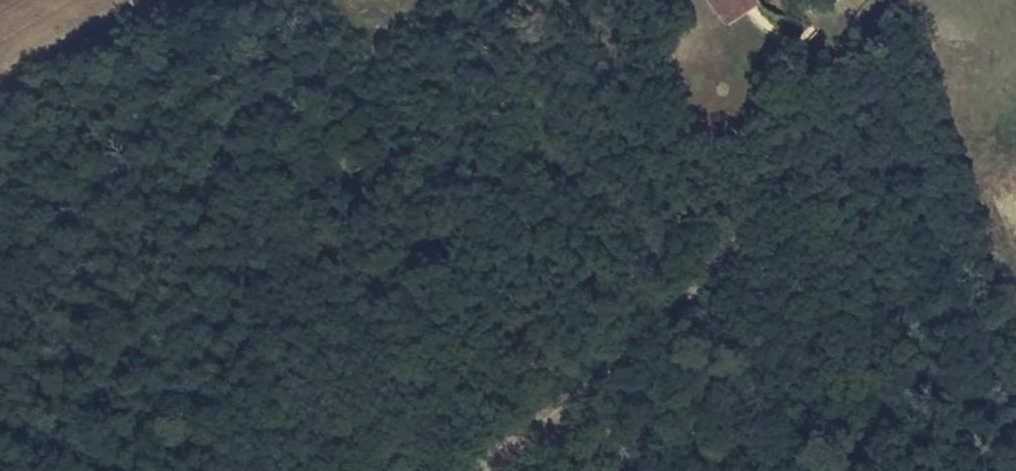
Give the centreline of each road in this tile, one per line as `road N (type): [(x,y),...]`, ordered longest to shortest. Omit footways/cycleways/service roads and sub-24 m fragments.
road 1 (track): [(475,470),(534,431),(726,254),(818,124),(889,0)]

